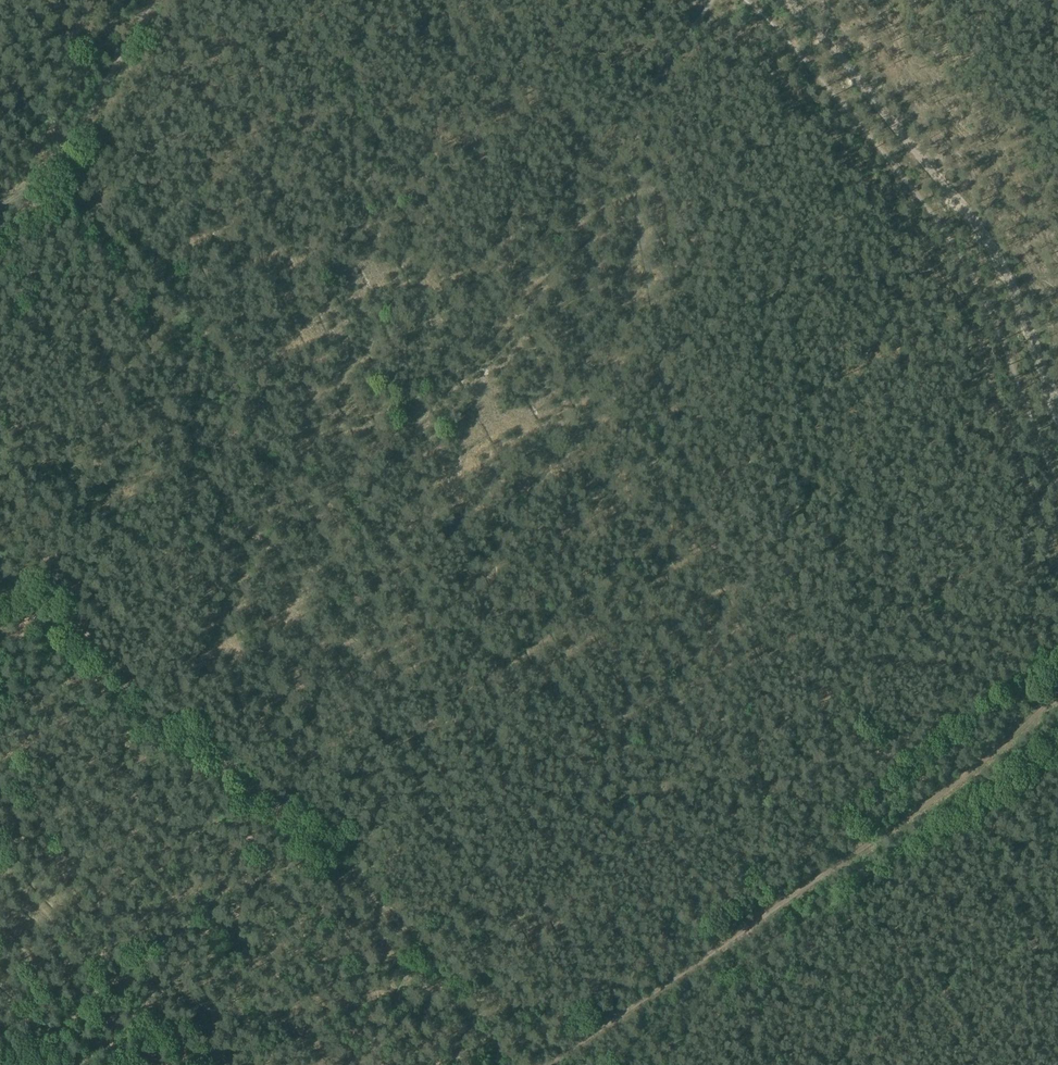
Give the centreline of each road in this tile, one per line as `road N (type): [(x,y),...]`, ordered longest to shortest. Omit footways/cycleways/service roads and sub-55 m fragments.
road 1 (track): [(421,951),(283,803),(132,679),(0,544)]
road 2 (track): [(1057,410),(998,262),(786,0)]
road 3 (track): [(159,0),(57,160),(0,200)]
road 4 (track): [(421,951),(501,1064)]

